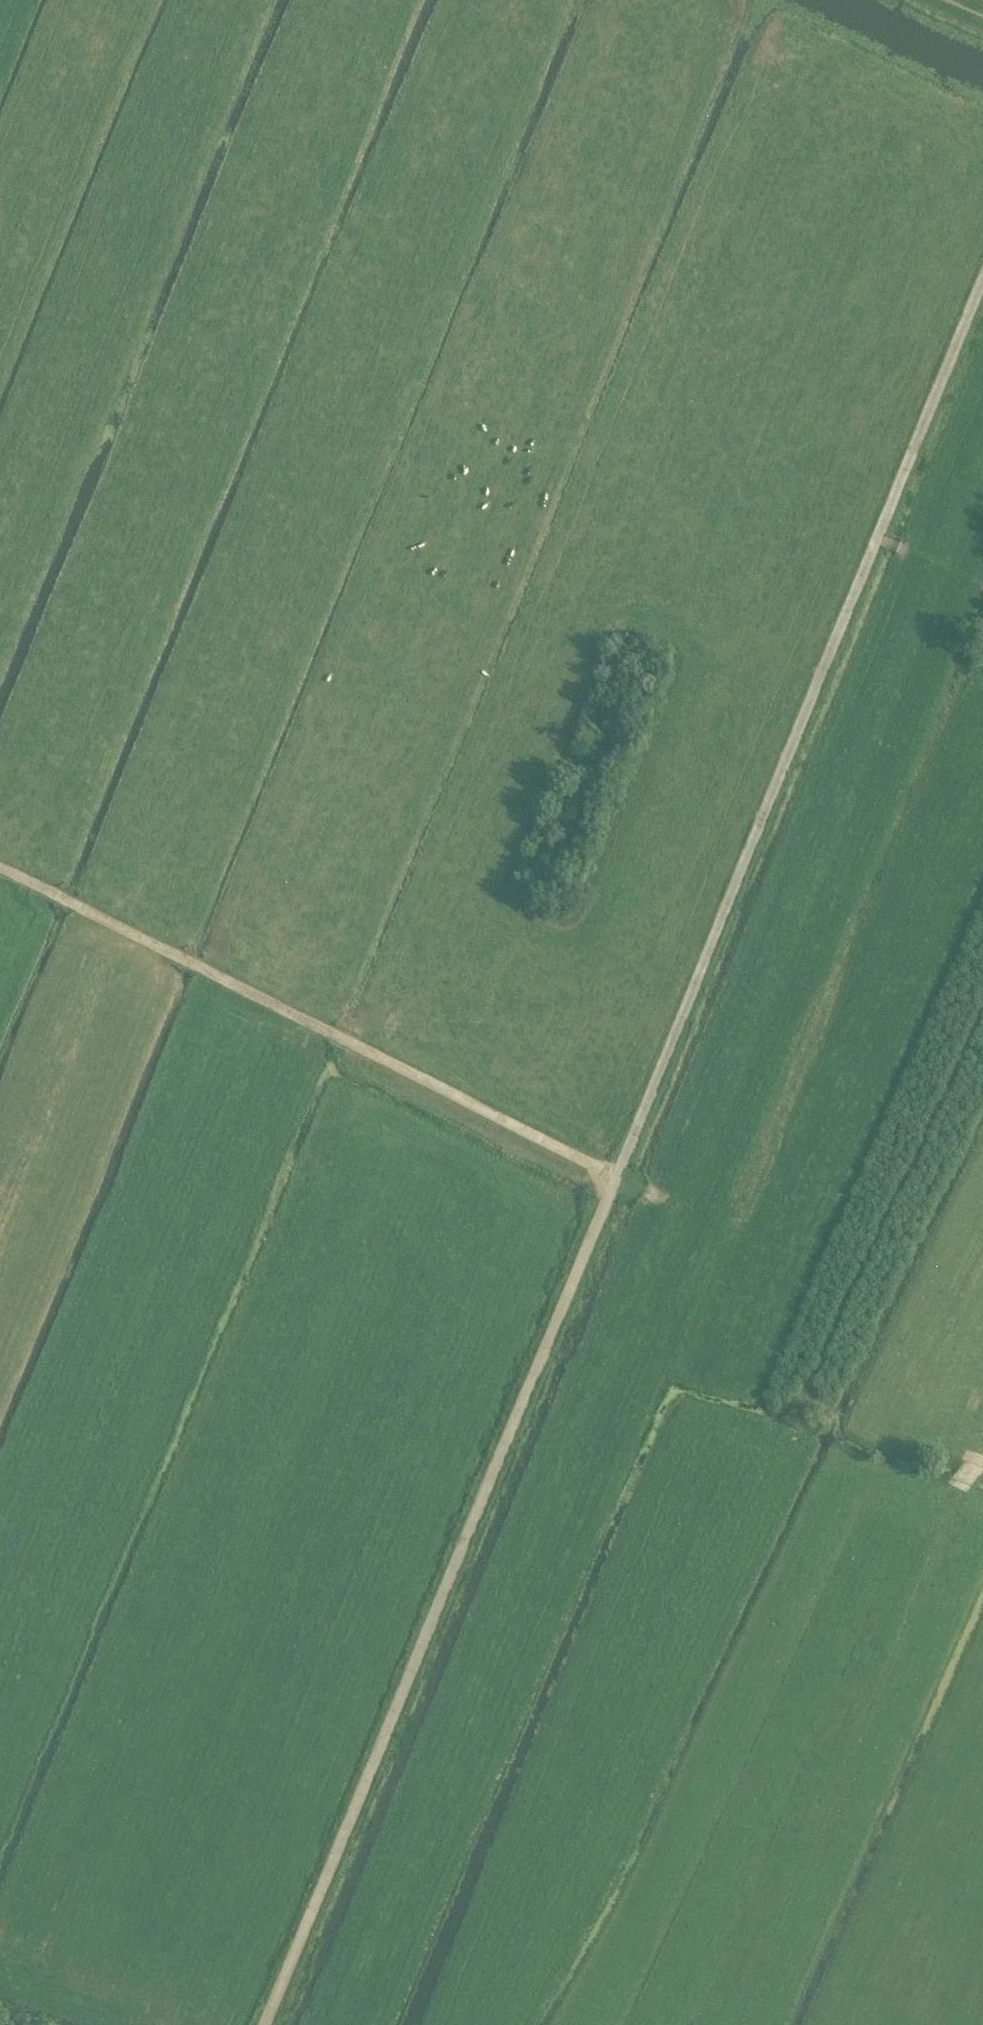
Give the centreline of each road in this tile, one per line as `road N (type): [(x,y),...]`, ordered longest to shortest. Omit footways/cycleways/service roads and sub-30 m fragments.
road 1 (track): [(264,2024),(982,282)]
road 2 (track): [(613,1179),(0,877)]

